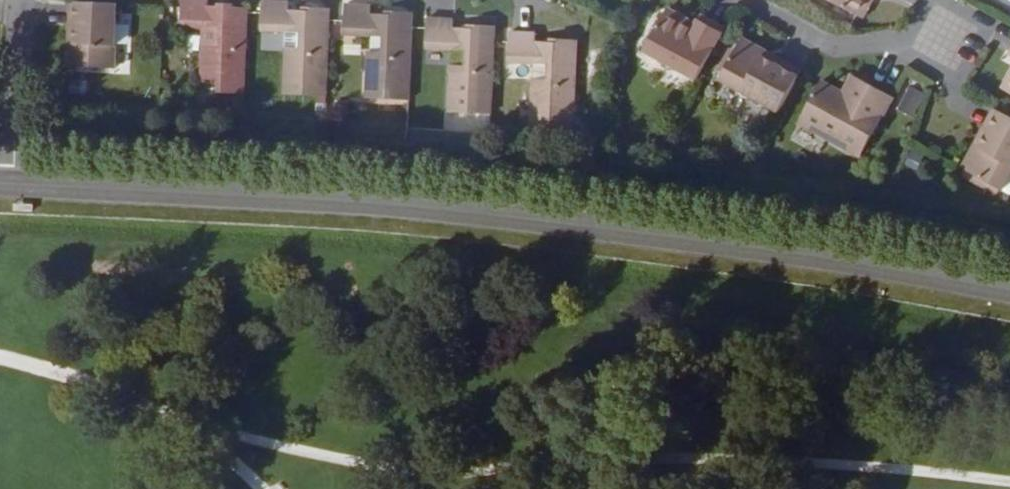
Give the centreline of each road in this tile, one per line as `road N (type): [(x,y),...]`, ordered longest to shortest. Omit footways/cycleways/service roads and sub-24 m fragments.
road 1 (secondary): [(1009,297),(634,234),(307,199),(2,185)]
road 2 (residential): [(933,0),(913,35),(845,51),(745,0)]
road 3 (residential): [(8,0),(2,185)]

